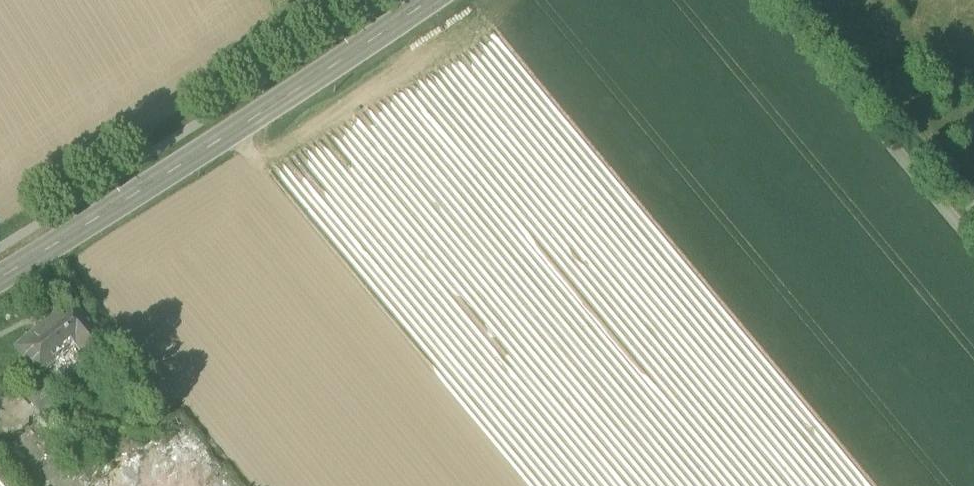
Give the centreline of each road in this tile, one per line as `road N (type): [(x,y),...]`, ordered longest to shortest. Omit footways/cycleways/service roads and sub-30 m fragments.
road 1 (tertiary): [(0,279),(431,0)]
road 2 (track): [(973,243),(770,0)]

